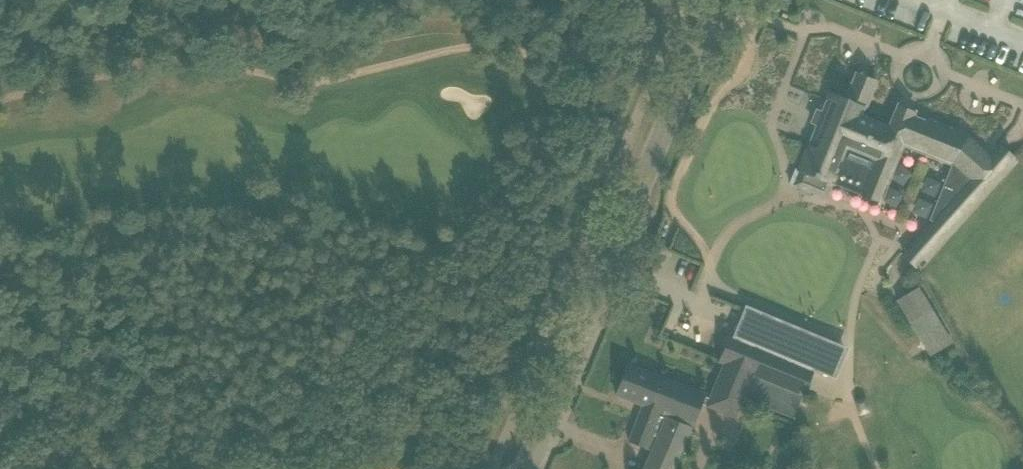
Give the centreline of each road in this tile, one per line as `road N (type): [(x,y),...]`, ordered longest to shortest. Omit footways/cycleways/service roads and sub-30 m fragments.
road 1 (track): [(649,3),(503,312),(376,378),(271,396),(128,366),(0,377)]
road 2 (tertiary): [(518,468),(716,0)]

